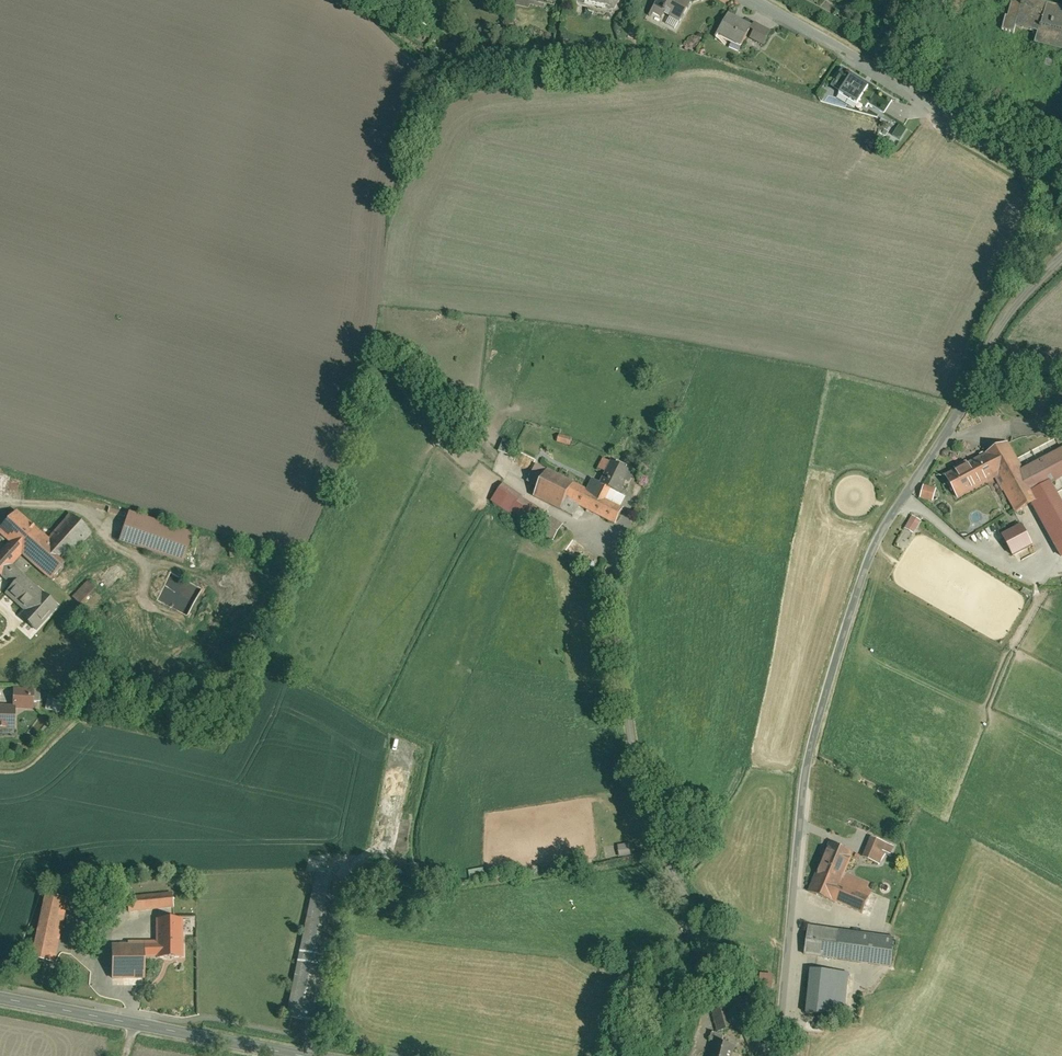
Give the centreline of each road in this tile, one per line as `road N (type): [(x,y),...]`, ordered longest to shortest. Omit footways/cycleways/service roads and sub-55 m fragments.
road 1 (residential): [(780,1055),(805,789),(866,569),(965,404),(1004,321),(1061,258)]
road 2 (tertiary): [(310,1055),(0,997)]
road 3 (residential): [(924,96),(756,0)]
road 4 (residential): [(1061,195),(943,123),(924,96)]
road 5 (residential): [(924,96),(1061,158)]

